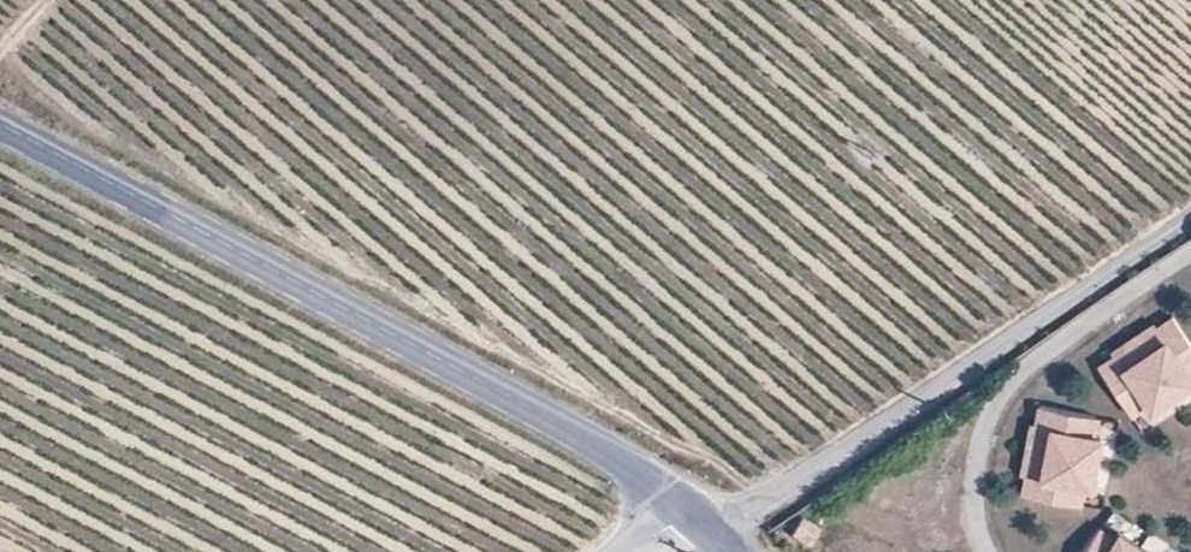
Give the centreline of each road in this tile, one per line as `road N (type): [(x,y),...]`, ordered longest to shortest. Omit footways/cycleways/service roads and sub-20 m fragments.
road 1 (tertiary): [(695,515),(630,468),(0,125)]
road 2 (unclassified): [(1190,216),(770,496),(695,515)]

